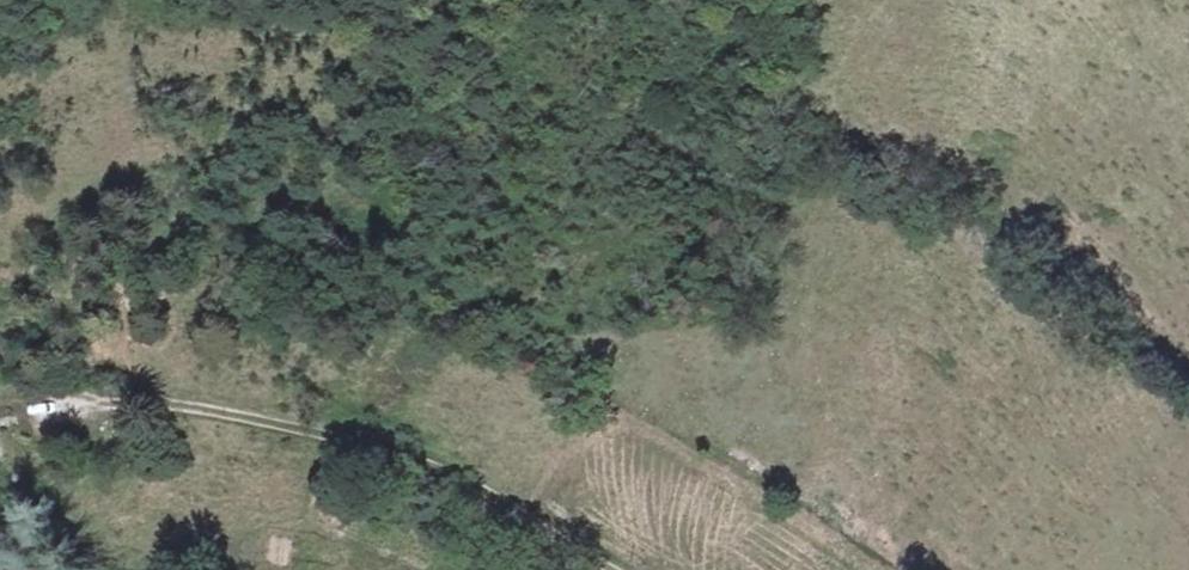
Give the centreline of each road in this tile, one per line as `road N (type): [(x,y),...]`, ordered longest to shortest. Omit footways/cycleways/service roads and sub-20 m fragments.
road 1 (track): [(609,569),(448,473),(163,403),(94,404)]

